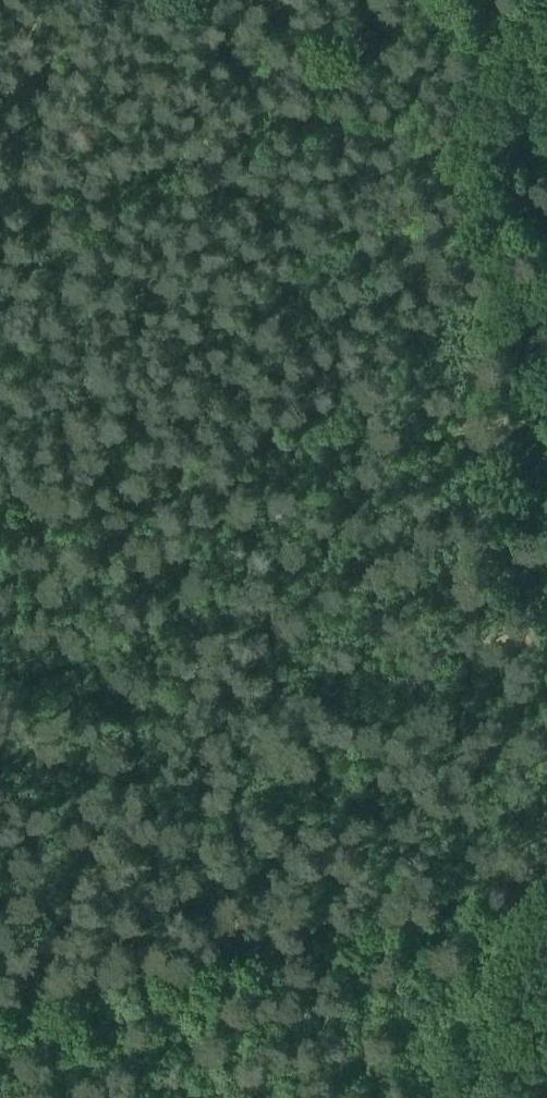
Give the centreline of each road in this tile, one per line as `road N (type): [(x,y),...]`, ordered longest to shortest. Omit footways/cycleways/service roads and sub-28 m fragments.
road 1 (track): [(0,992),(546,885)]
road 2 (track): [(27,224),(348,69),(433,22),(446,0)]

